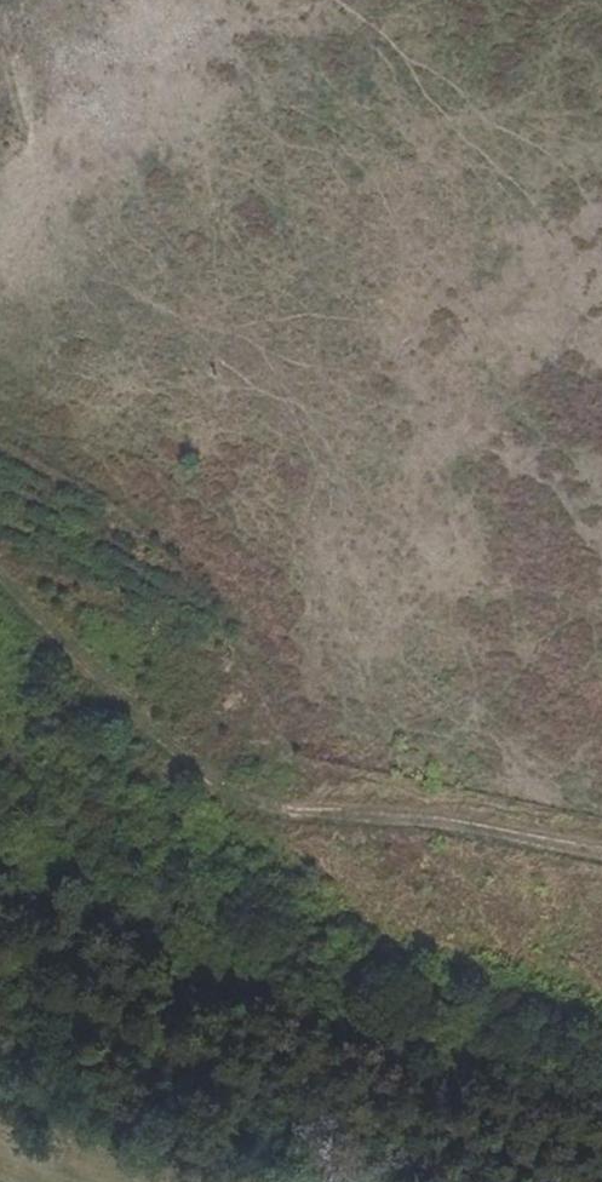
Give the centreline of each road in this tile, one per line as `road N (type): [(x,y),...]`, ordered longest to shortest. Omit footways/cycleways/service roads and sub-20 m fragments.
road 1 (track): [(0,576),(203,773),(242,801),(284,817),(411,814),(601,857)]

